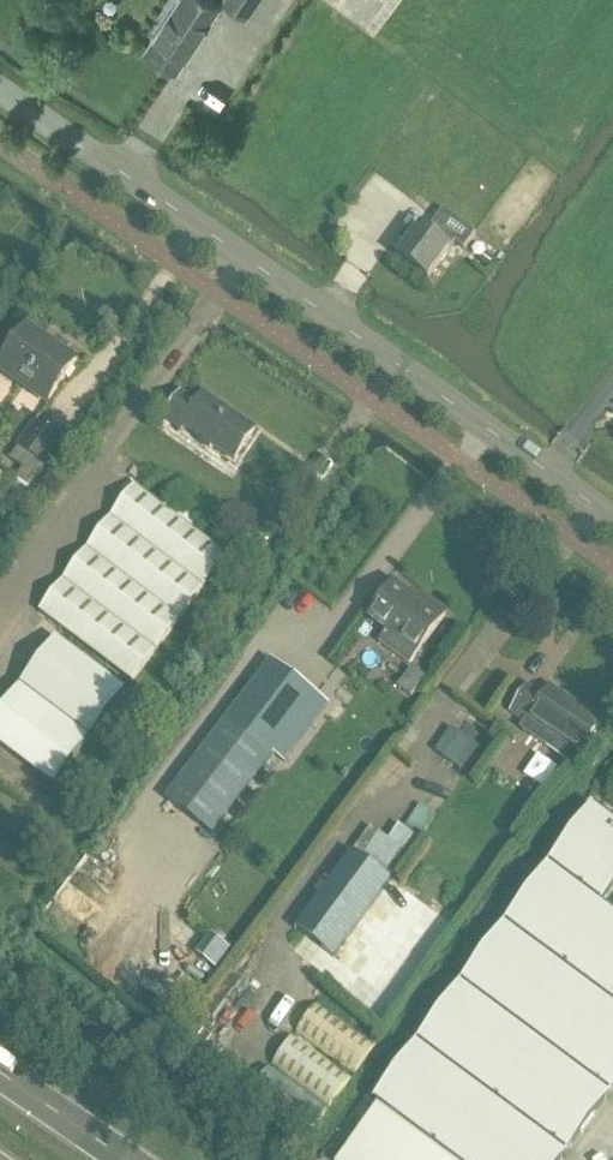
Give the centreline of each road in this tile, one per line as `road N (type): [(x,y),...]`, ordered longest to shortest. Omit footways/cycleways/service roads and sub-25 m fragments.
road 1 (tertiary): [(612,515),(0,89)]
road 2 (primary): [(124,1159),(0,1075)]

